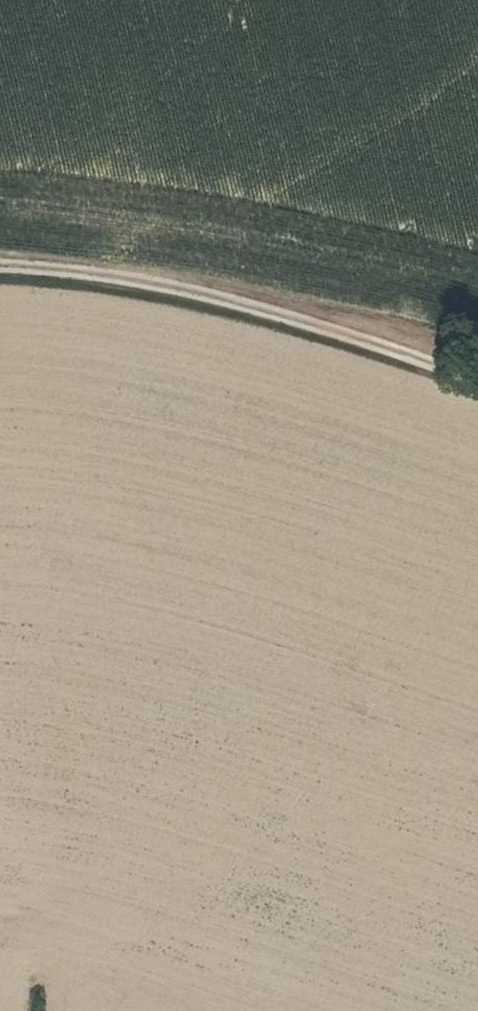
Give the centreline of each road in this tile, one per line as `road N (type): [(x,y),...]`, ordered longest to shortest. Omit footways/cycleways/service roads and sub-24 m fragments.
road 1 (track): [(0,267),(177,289),(477,383)]

